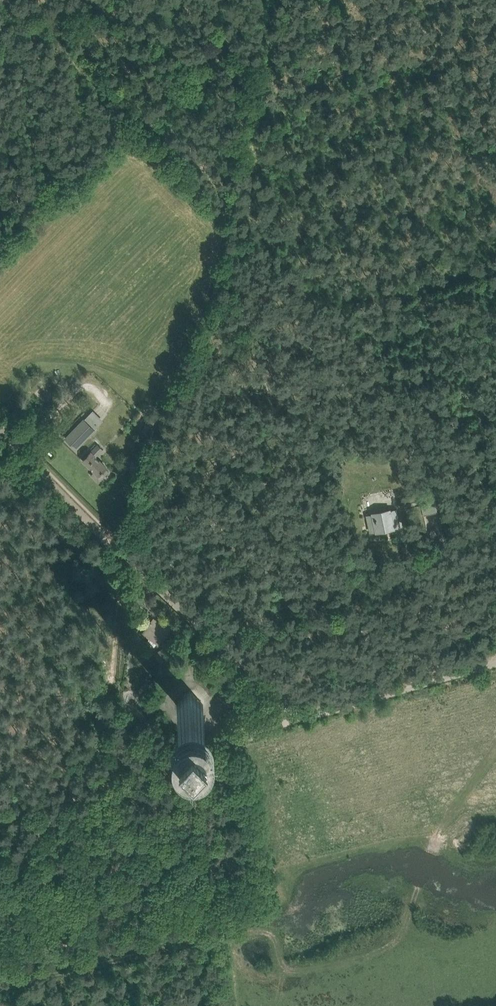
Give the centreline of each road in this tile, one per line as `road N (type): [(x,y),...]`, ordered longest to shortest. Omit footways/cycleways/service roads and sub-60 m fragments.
road 1 (track): [(0,435),(303,718)]
road 2 (unclassified): [(232,737),(495,659)]

